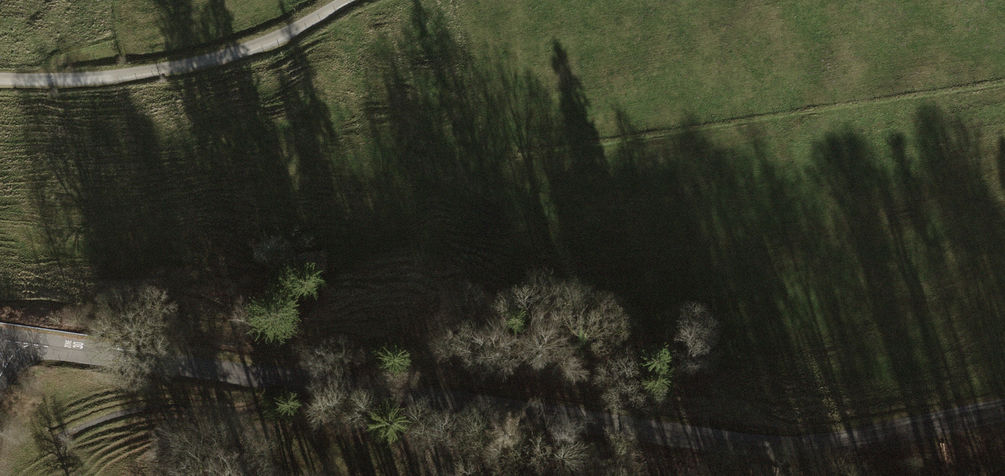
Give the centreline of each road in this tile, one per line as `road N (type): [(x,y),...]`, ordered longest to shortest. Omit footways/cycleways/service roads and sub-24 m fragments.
road 1 (unclassified): [(4,340),(709,435)]
road 2 (track): [(355,0),(225,61),(97,83),(0,84)]
road 3 (unclassified): [(1004,406),(911,426),(709,435)]
road 4 (track): [(259,375),(250,402),(143,409),(56,437)]

